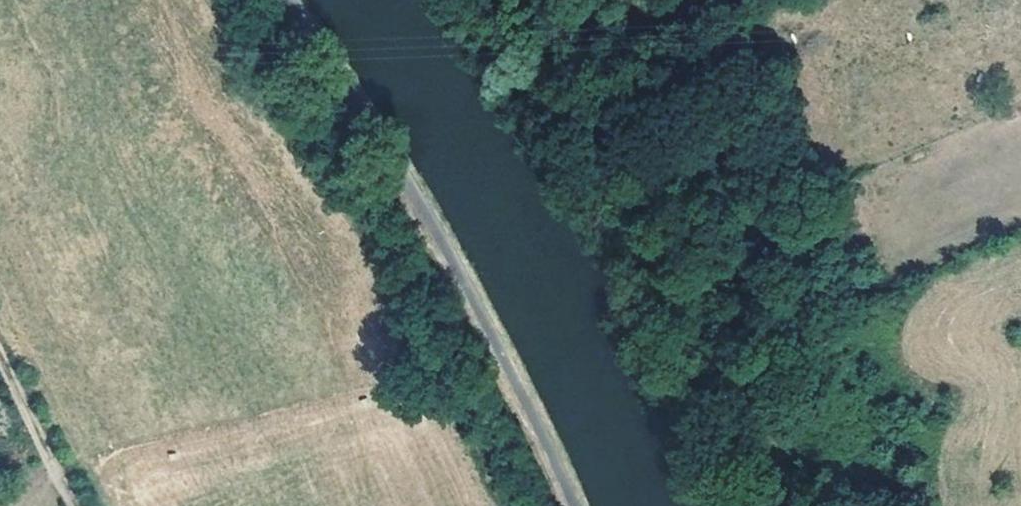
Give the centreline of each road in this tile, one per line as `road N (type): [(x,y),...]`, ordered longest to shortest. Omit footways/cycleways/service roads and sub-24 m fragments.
road 1 (track): [(0,353),(78,505)]

